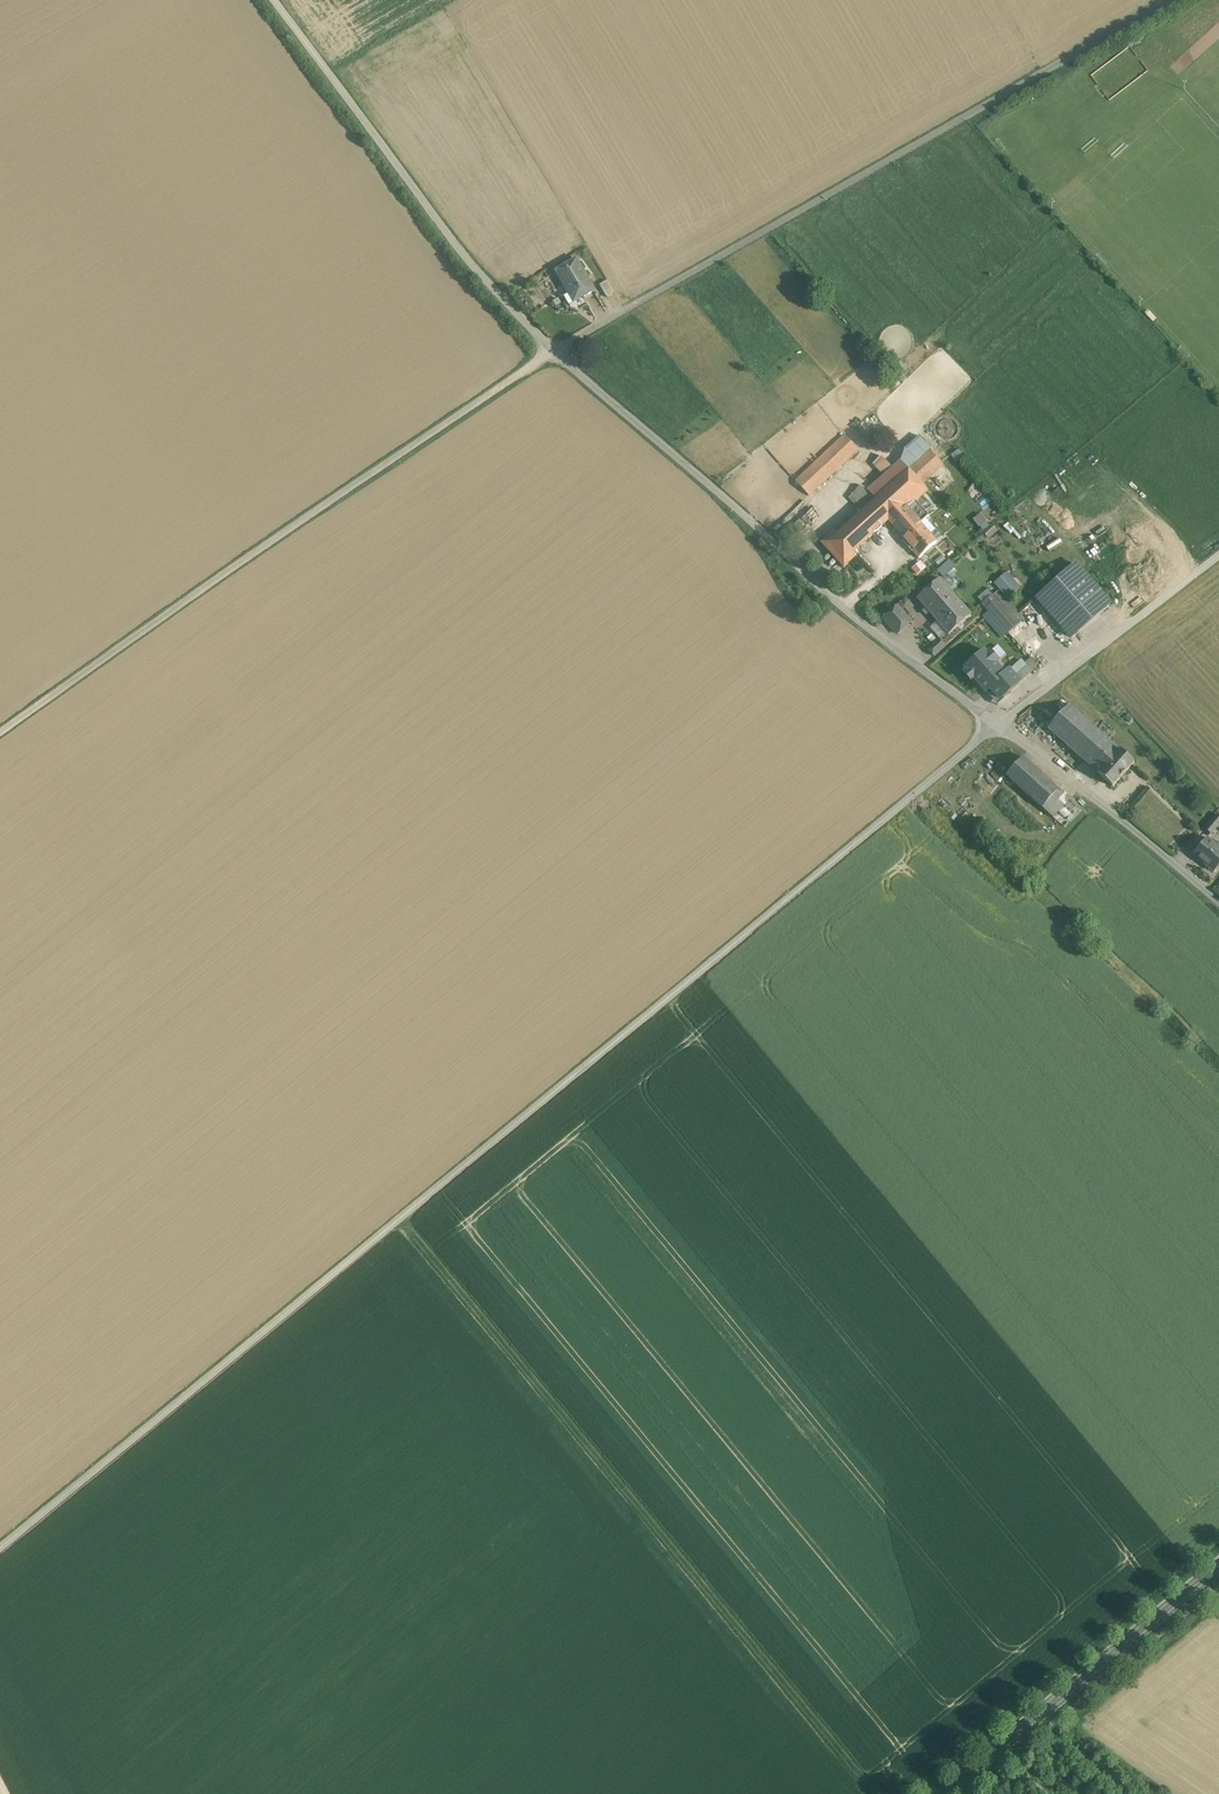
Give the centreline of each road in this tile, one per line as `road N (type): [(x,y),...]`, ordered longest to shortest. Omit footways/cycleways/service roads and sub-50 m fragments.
road 1 (track): [(0,733),(553,353),(1172,0)]
road 2 (track): [(0,1549),(997,726)]
road 3 (unclassified): [(997,726),(829,593),(553,353),(449,237),(274,0)]
road 4 (track): [(403,1217),(876,1793)]
road 5 (secondary): [(1218,1564),(941,1793)]
road 6 (unclassified): [(1218,905),(997,726)]
road 7 (unclassified): [(1218,554),(997,726)]

